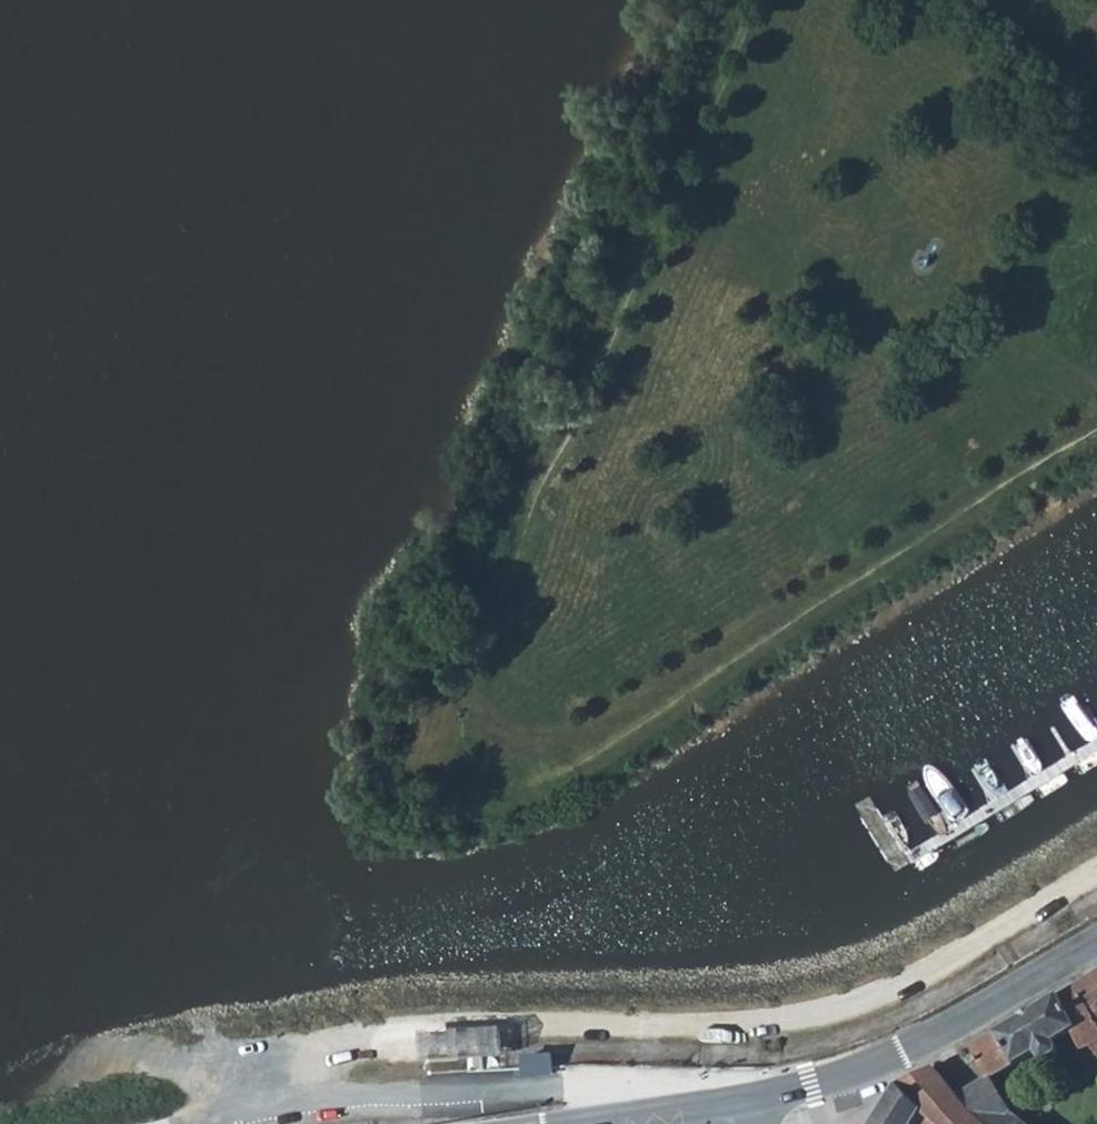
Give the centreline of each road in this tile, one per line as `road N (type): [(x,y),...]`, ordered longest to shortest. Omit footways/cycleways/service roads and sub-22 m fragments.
road 1 (track): [(270,1076),(345,1035),(818,1011),(938,964),(1096,873)]
road 2 (secondary): [(1096,942),(906,1052),(735,1103)]
road 3 (secondary): [(735,1103),(592,1123)]

